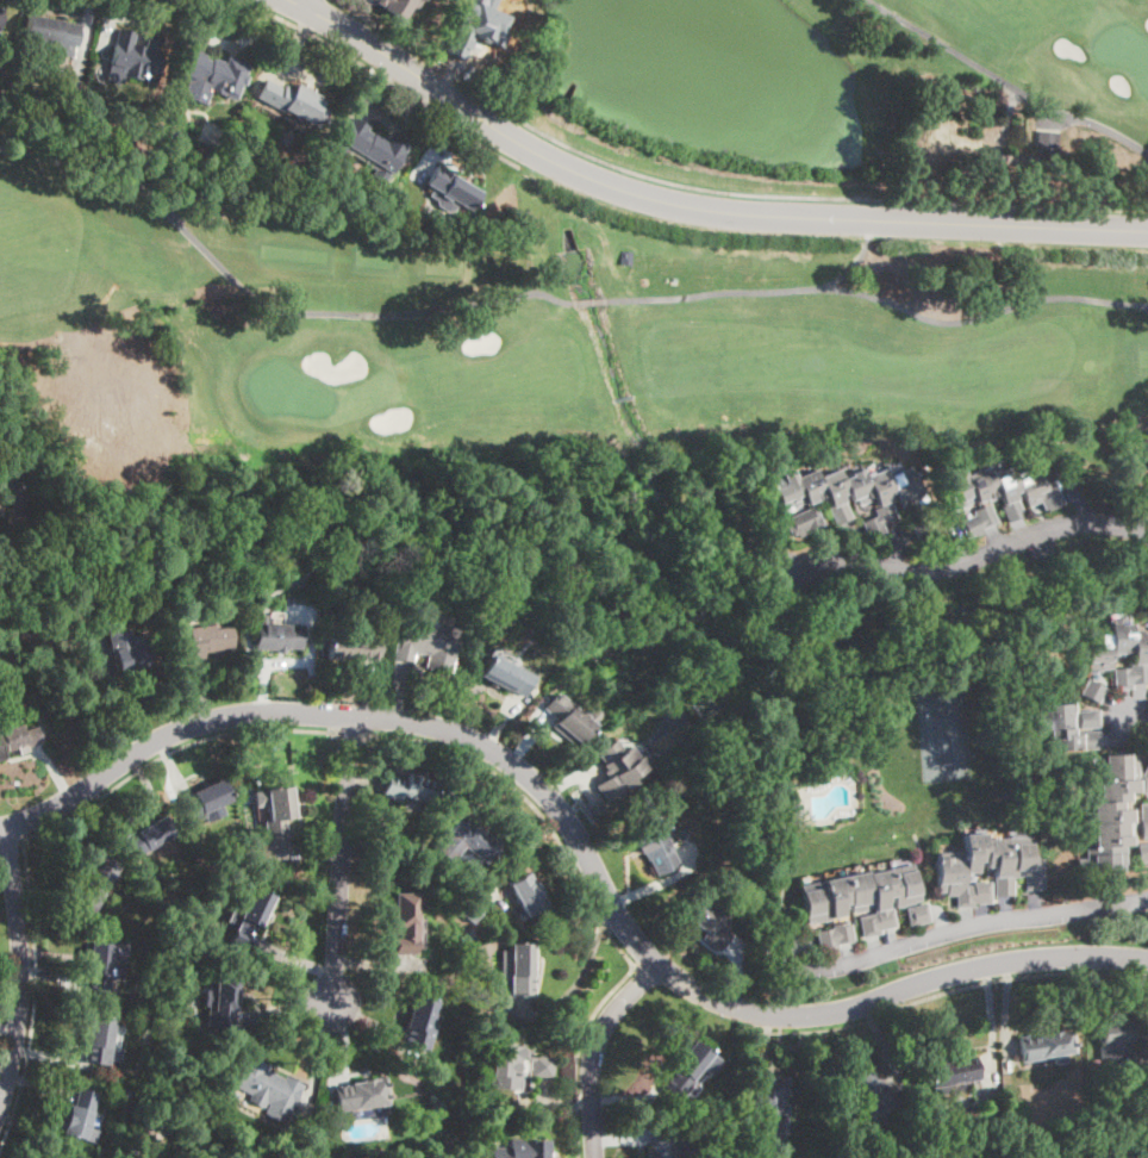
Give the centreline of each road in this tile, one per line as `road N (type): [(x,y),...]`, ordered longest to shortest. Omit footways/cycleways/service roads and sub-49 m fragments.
road 1 (residential): [(1147,959),(1083,954),(993,963),(821,1014),(741,1010),(673,975),(631,938),(575,833),(524,772),(448,729),(378,717),(276,712),(205,720),(32,817),(0,827)]
road 2 (tertiary): [(292,0),(555,163),(656,200),(790,217),(1147,231)]
road 3 (residential): [(785,928),(788,964),(799,971),(972,922),(1147,900)]
road 4 (residential): [(804,562),(854,569),(998,556),(1109,522),(1147,533)]
road 5 (residential): [(351,716),(333,1003)]
road 6 (residential): [(0,1106),(21,983),(6,826)]
road 7 (residential): [(595,1157),(599,1036),(657,964)]

